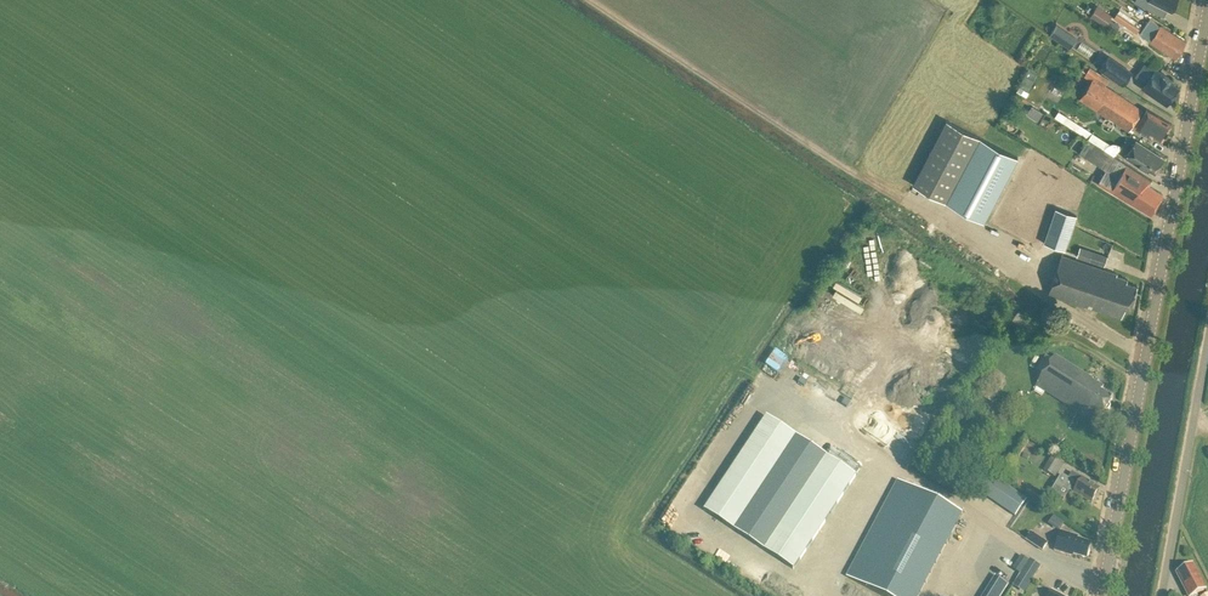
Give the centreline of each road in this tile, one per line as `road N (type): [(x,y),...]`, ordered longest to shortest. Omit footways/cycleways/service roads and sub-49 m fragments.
road 1 (tertiary): [(1101,595),(1207,4)]
road 2 (unclassified): [(1165,595),(1207,340)]

